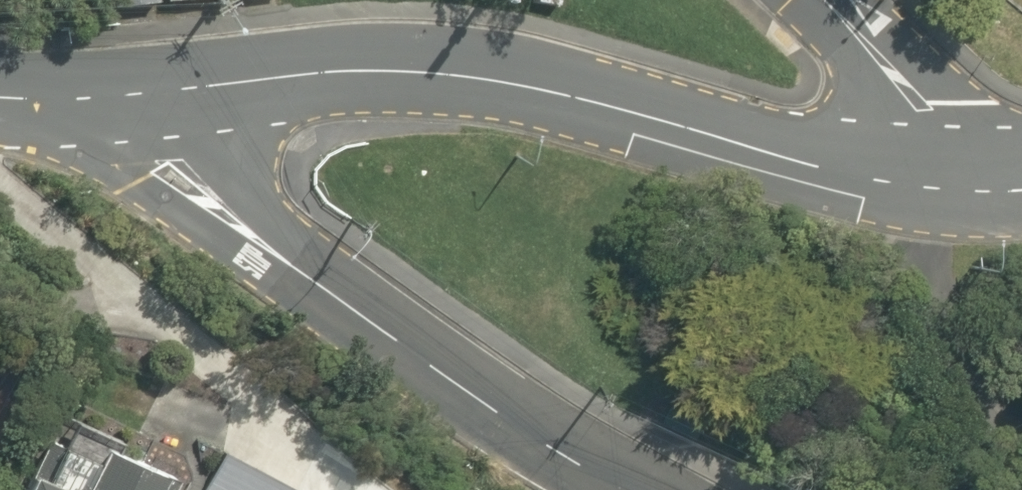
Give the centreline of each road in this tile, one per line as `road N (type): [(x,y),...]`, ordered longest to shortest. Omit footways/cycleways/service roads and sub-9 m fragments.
road 1 (tertiary): [(982,189),(879,176),(474,73),(373,71),(144,90)]
road 2 (residential): [(641,489),(490,397),(240,220),(144,90)]
road 3 (residential): [(982,189),(792,0)]
road 4 (tertiary): [(144,90),(0,97)]

